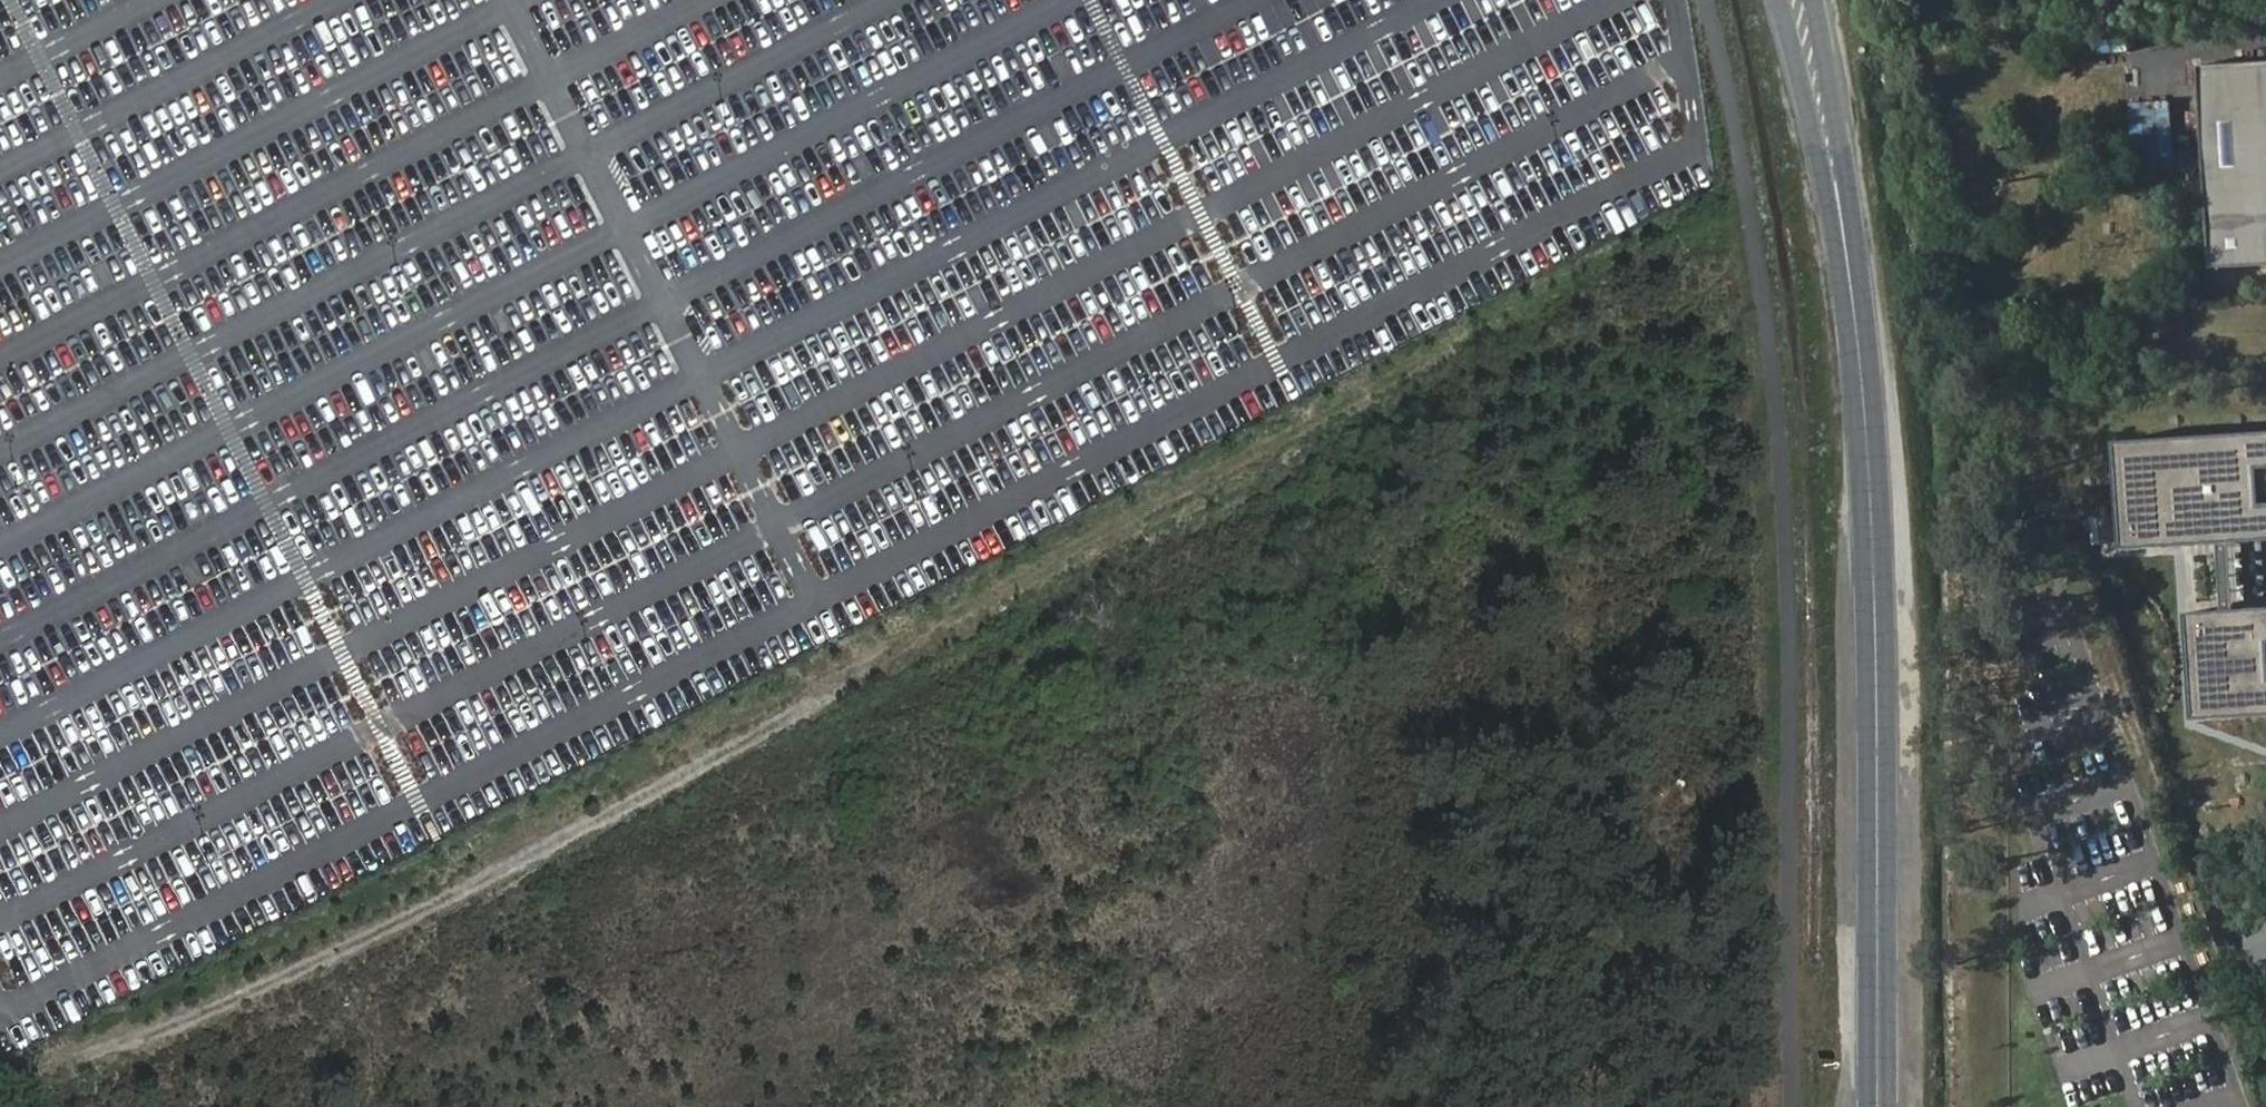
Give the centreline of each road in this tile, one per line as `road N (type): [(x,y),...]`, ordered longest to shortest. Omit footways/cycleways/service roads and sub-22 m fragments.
road 1 (primary): [(1878,1106),(1875,541),(1839,200)]
road 2 (primary): [(1778,0),(1819,156),(1839,200)]
road 3 (primary): [(1839,200),(1840,152),(1814,0)]

